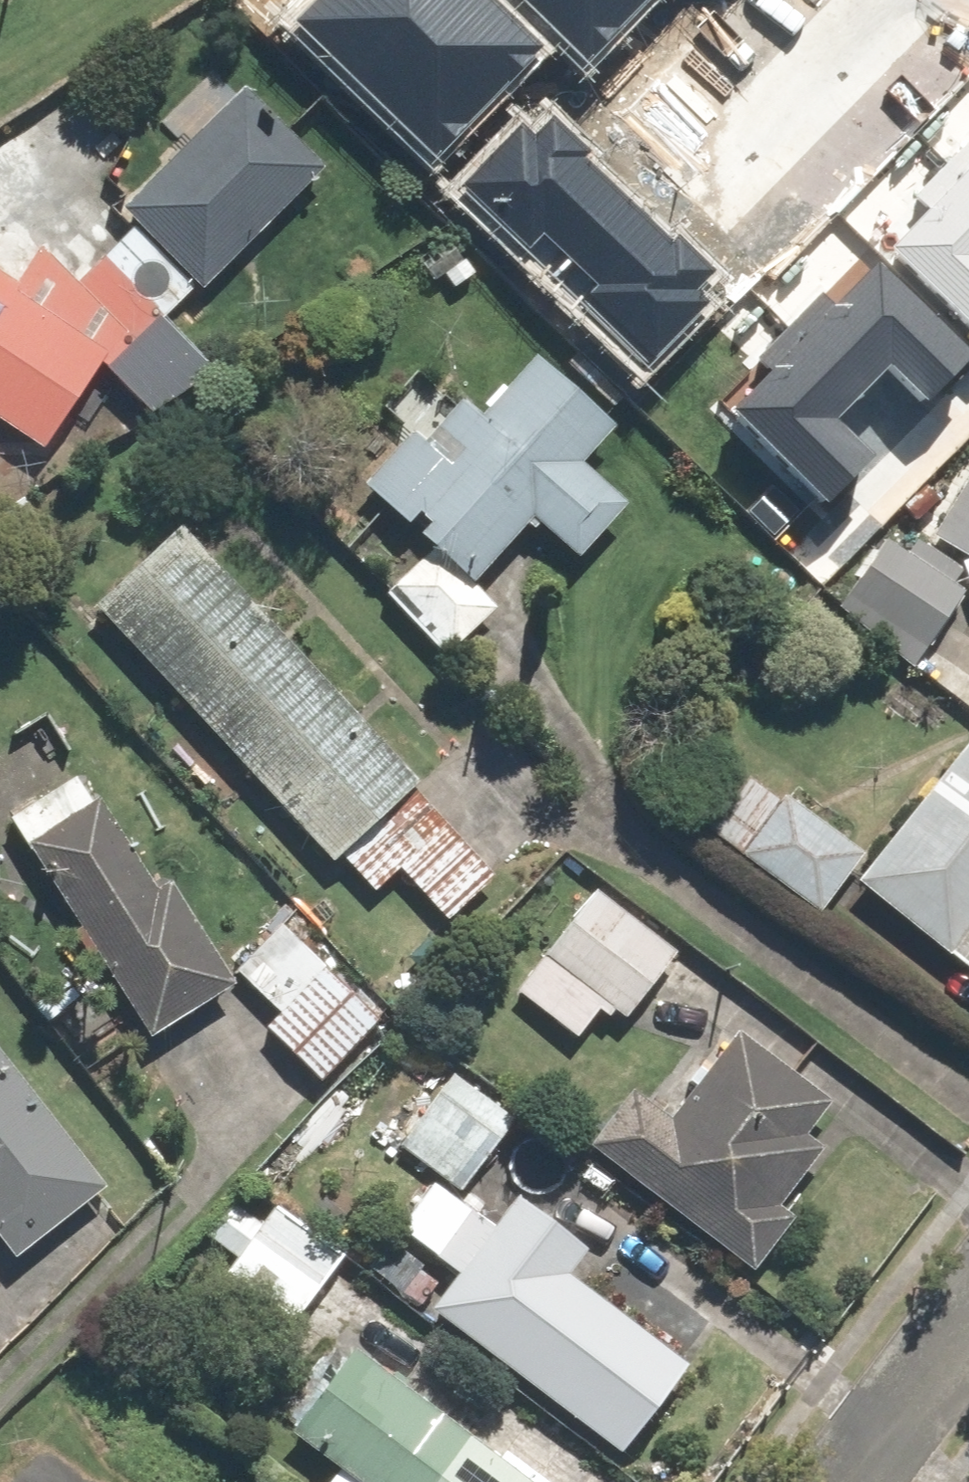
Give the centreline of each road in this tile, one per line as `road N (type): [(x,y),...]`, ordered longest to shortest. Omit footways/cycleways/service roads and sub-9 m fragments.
road 1 (residential): [(968,1319),(847,1481)]

